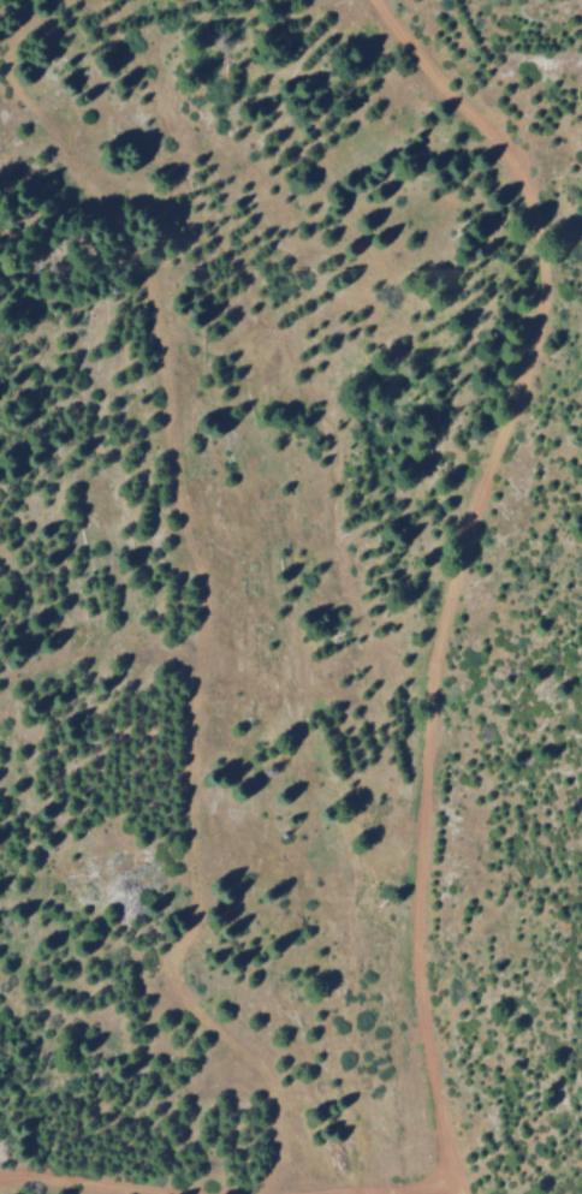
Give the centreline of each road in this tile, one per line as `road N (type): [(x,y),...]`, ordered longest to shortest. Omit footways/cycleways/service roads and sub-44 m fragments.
road 1 (track): [(350,1189),(293,1130),(248,1056),(185,1002),(167,950),(191,920),(207,601),(200,553),(165,477),(152,333),(95,215),(19,121),(10,61),(26,0)]
road 2 (track): [(381,0),(428,67),(512,152),(536,225),(542,303),(517,400),(450,547),(426,786),(420,943),(440,1109),(463,1193)]
road 3 (track): [(294,1193),(459,1180)]
road 4 (track): [(0,1177),(16,1171),(119,1193)]

